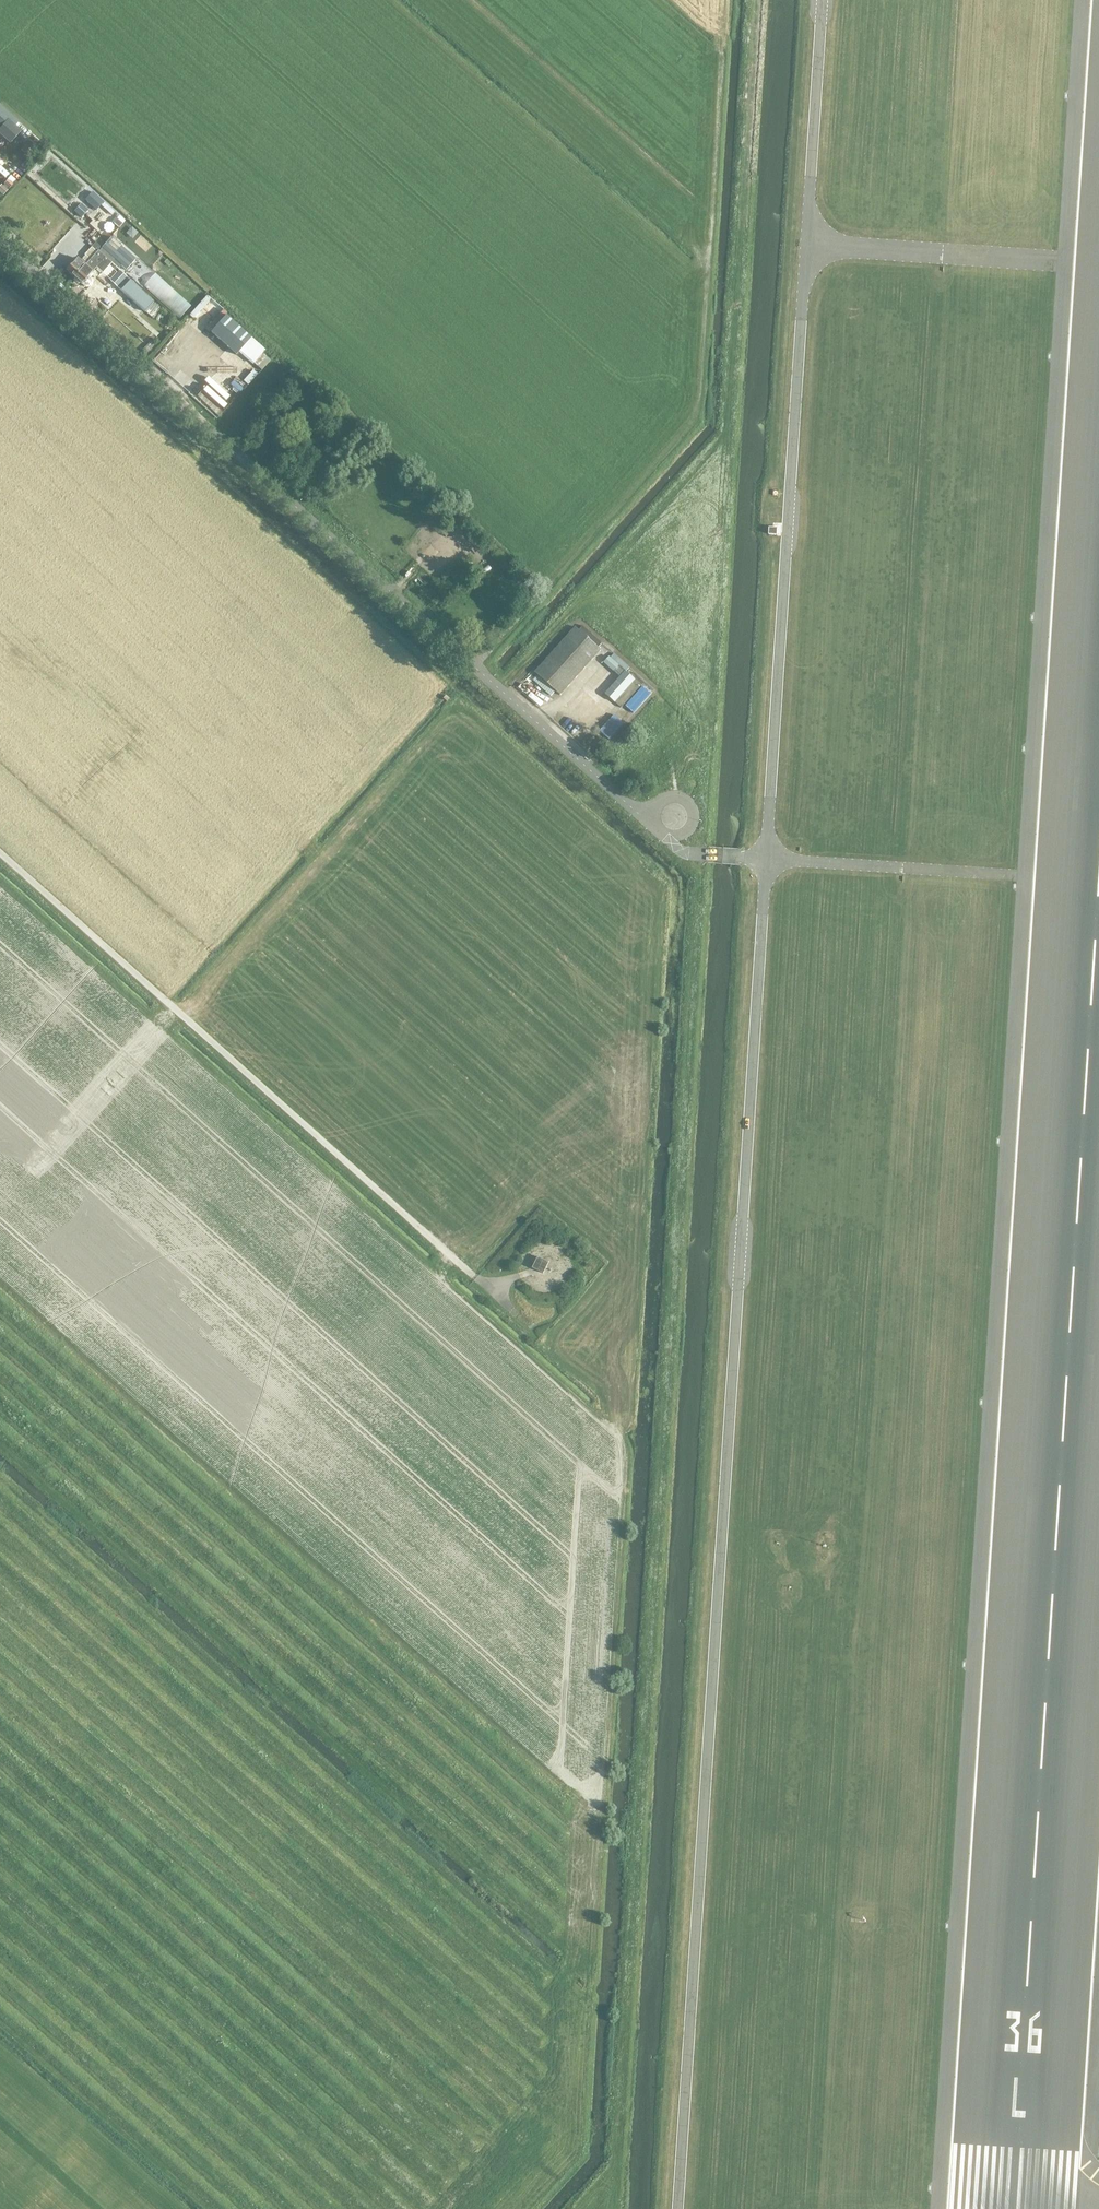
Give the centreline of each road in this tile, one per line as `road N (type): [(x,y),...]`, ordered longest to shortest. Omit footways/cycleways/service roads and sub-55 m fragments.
road 1 (unclassified): [(639,813),(444,647),(0,241)]
road 2 (track): [(0,853),(514,1312)]

